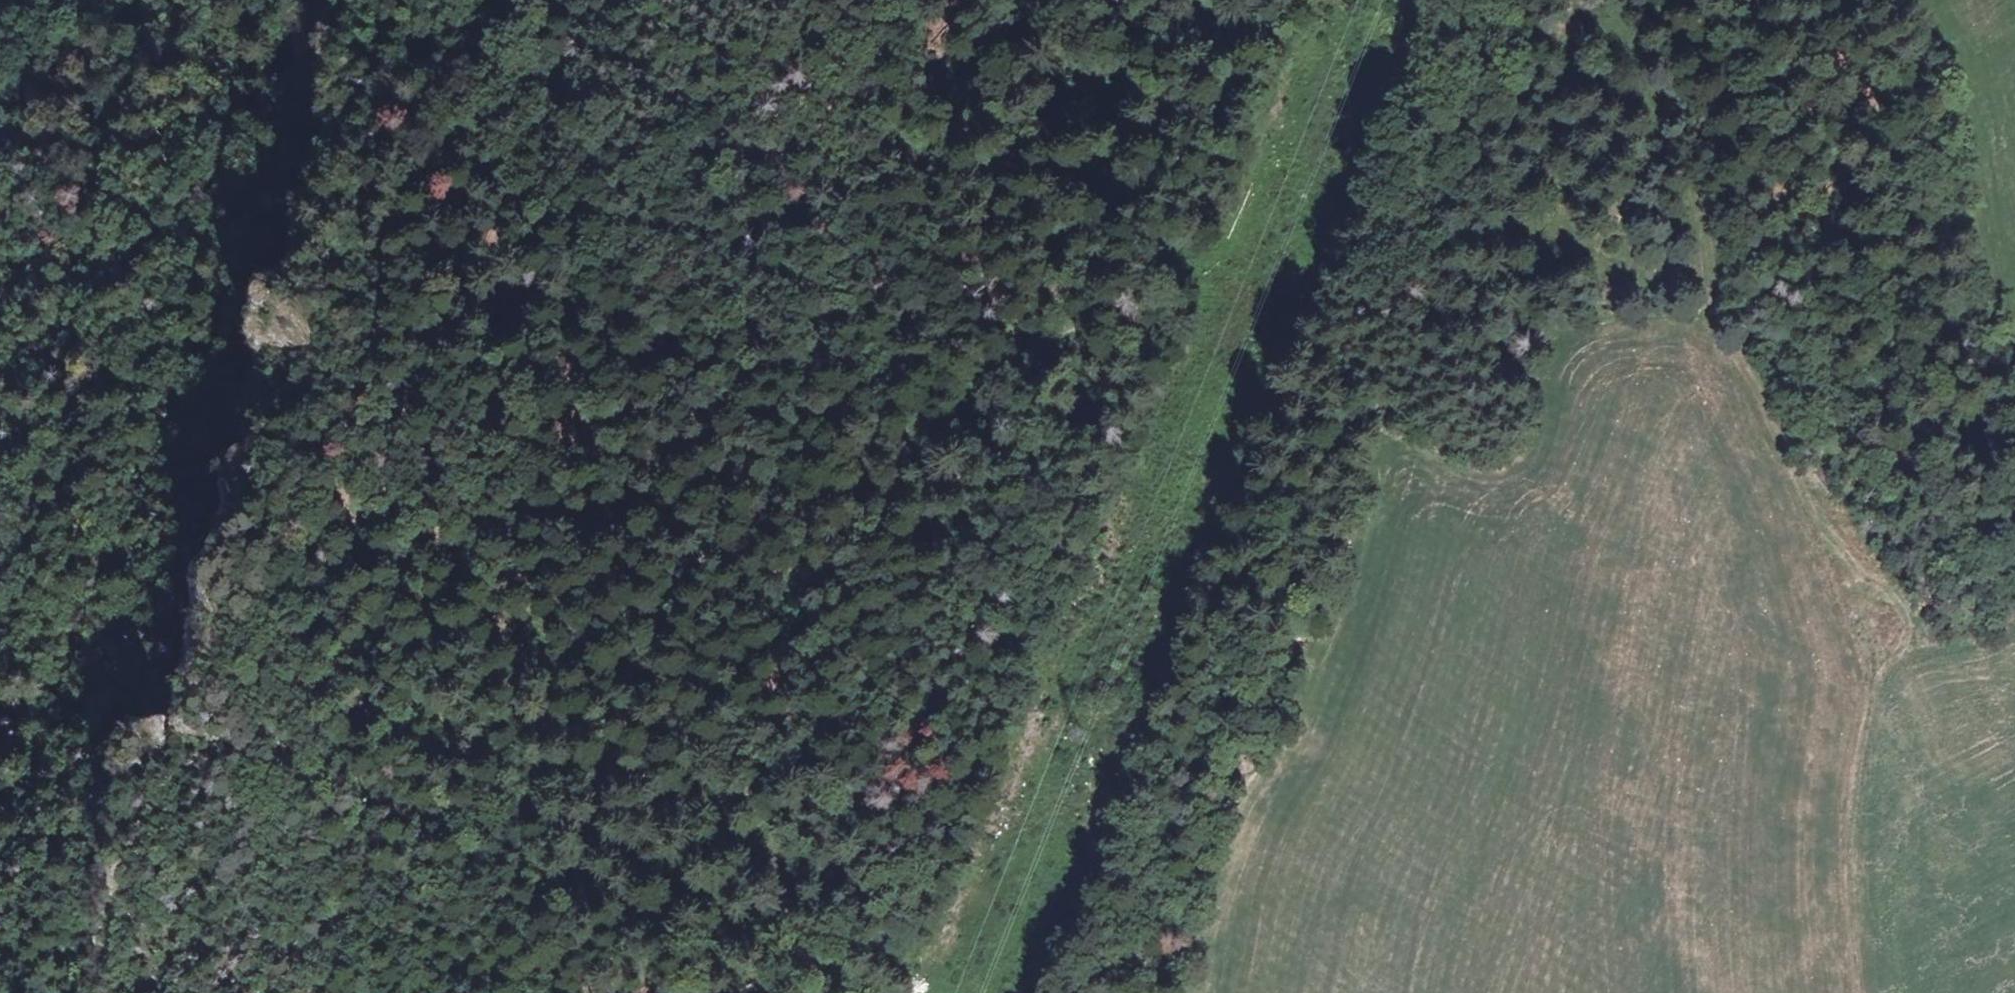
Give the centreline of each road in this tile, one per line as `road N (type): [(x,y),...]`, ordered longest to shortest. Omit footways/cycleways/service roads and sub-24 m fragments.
road 1 (track): [(804,992),(782,962),(766,892),(768,815),(829,611),(924,469),(1003,381),(1067,356),(1185,243),(1208,109),(1258,0)]
road 2 (track): [(1673,0),(1725,46),(1749,98),(1756,177),(1794,257),(1828,426),(1811,495),(1862,648),(1865,700),(1847,878),(1855,992)]

